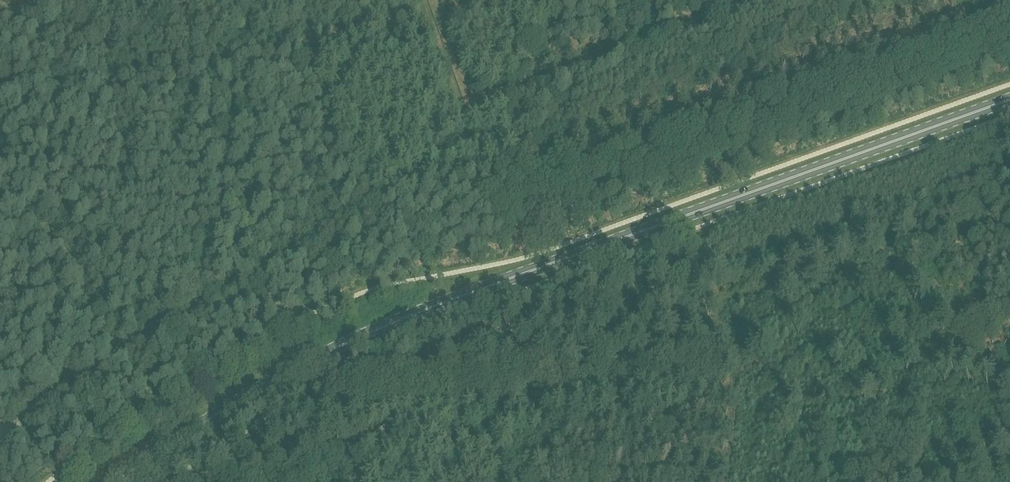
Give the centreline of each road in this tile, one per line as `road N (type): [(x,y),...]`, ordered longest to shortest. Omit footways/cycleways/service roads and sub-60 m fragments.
road 1 (primary): [(114,481),(253,391),(351,342),(1009,97)]

